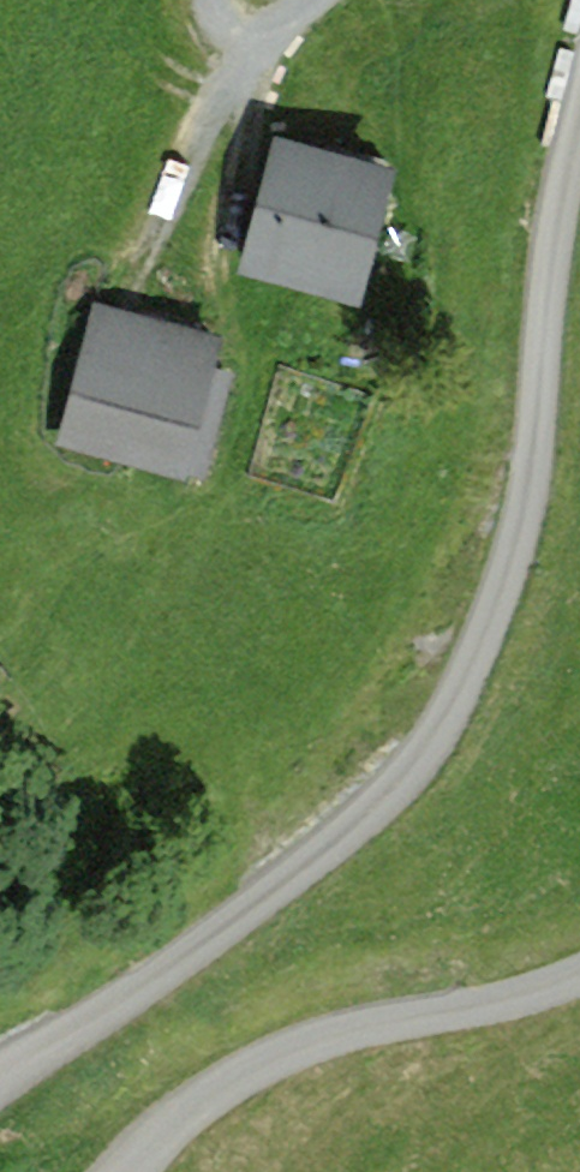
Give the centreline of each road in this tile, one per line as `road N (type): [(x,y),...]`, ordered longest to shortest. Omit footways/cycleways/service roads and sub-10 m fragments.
road 1 (track): [(579,119),(555,248),(522,526),(443,734),(411,771),(186,963),(0,1077)]
road 2 (track): [(124,1171),(159,1130),(299,1042),(497,1004),(579,976)]
road 3 (track): [(148,251),(202,138),(250,64),(311,0)]

